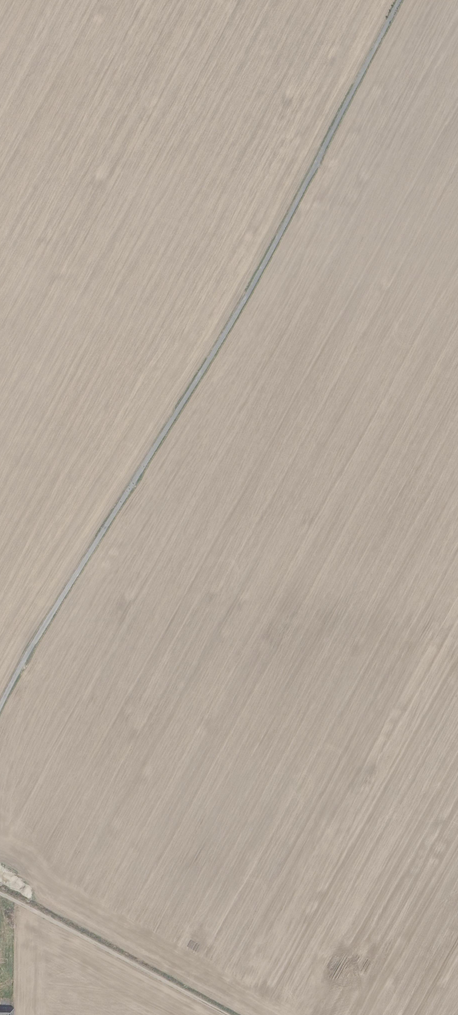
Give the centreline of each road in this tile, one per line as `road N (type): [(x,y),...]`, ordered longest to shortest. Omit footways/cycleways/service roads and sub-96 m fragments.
road 1 (track): [(400,0),(211,357),(0,708)]
road 2 (track): [(0,894),(228,1014)]

